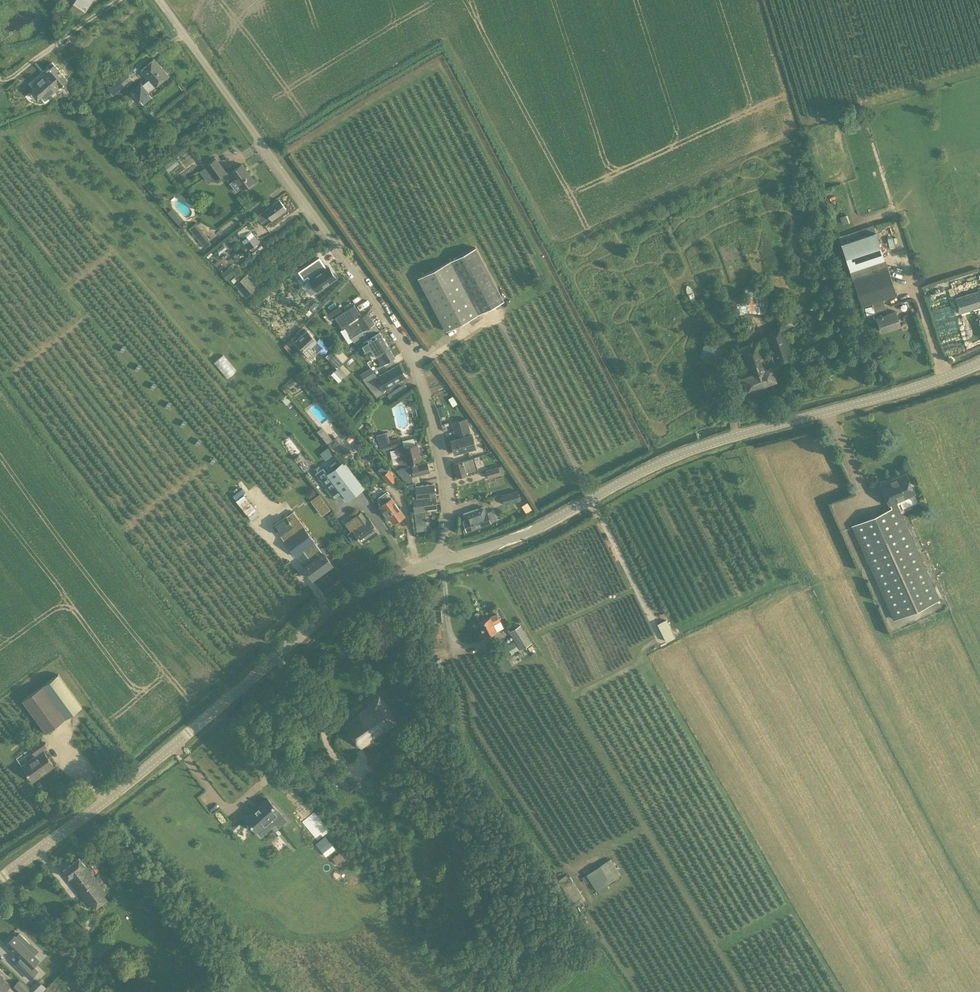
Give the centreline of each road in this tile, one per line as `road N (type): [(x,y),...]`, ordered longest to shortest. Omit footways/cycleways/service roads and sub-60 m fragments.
road 1 (unclassified): [(441,554),(448,514),(439,444),(399,338),(152,0)]
road 2 (tertiary): [(441,554),(526,534),(728,439),(979,366)]
road 3 (tertiary): [(0,879),(320,623),(441,554)]
road 4 (track): [(0,84),(120,0)]

